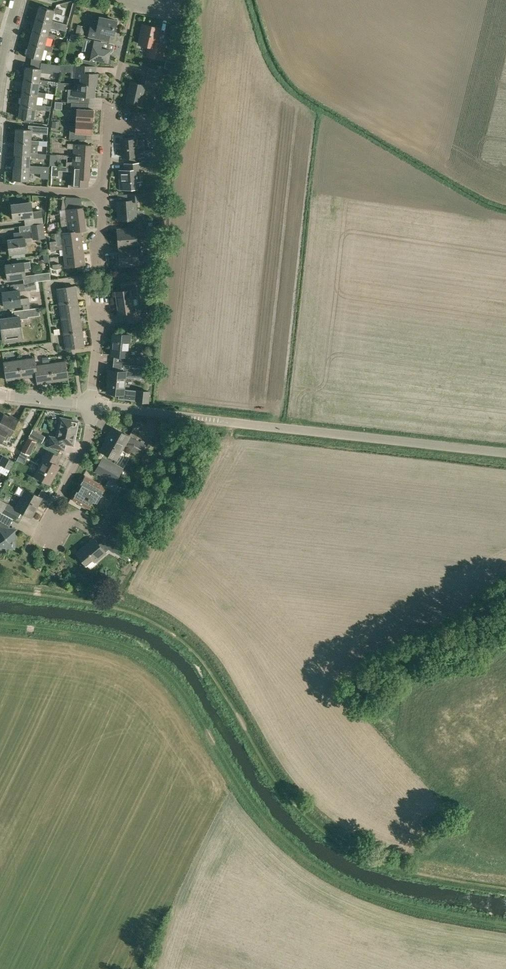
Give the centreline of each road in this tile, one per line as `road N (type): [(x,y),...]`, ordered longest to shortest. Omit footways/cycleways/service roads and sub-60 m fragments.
road 1 (unclassified): [(505,453),(178,415)]
road 2 (residential): [(56,530),(51,515),(88,439),(91,406)]

